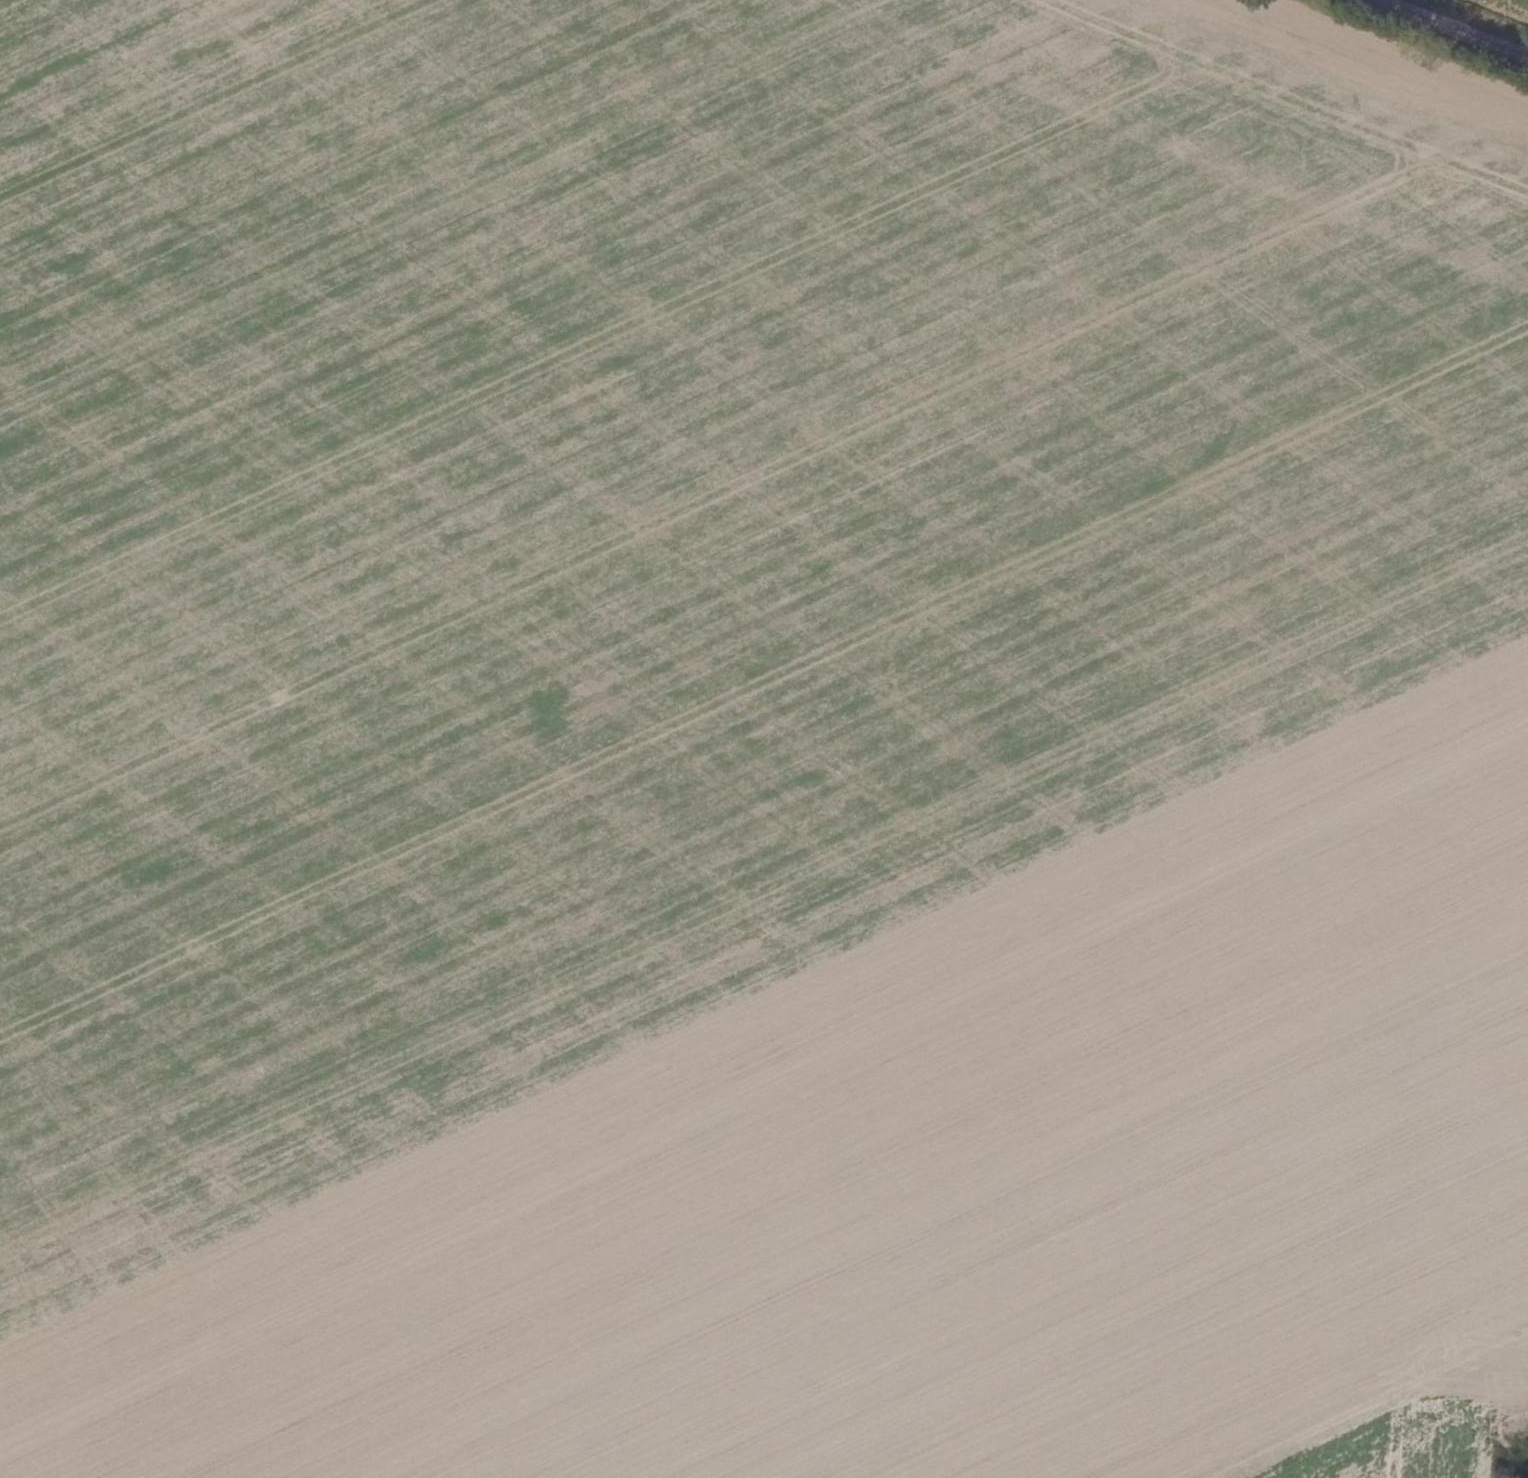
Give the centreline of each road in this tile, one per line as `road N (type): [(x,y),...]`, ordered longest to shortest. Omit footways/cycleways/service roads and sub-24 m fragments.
road 1 (track): [(1356,0),(1527,66)]

